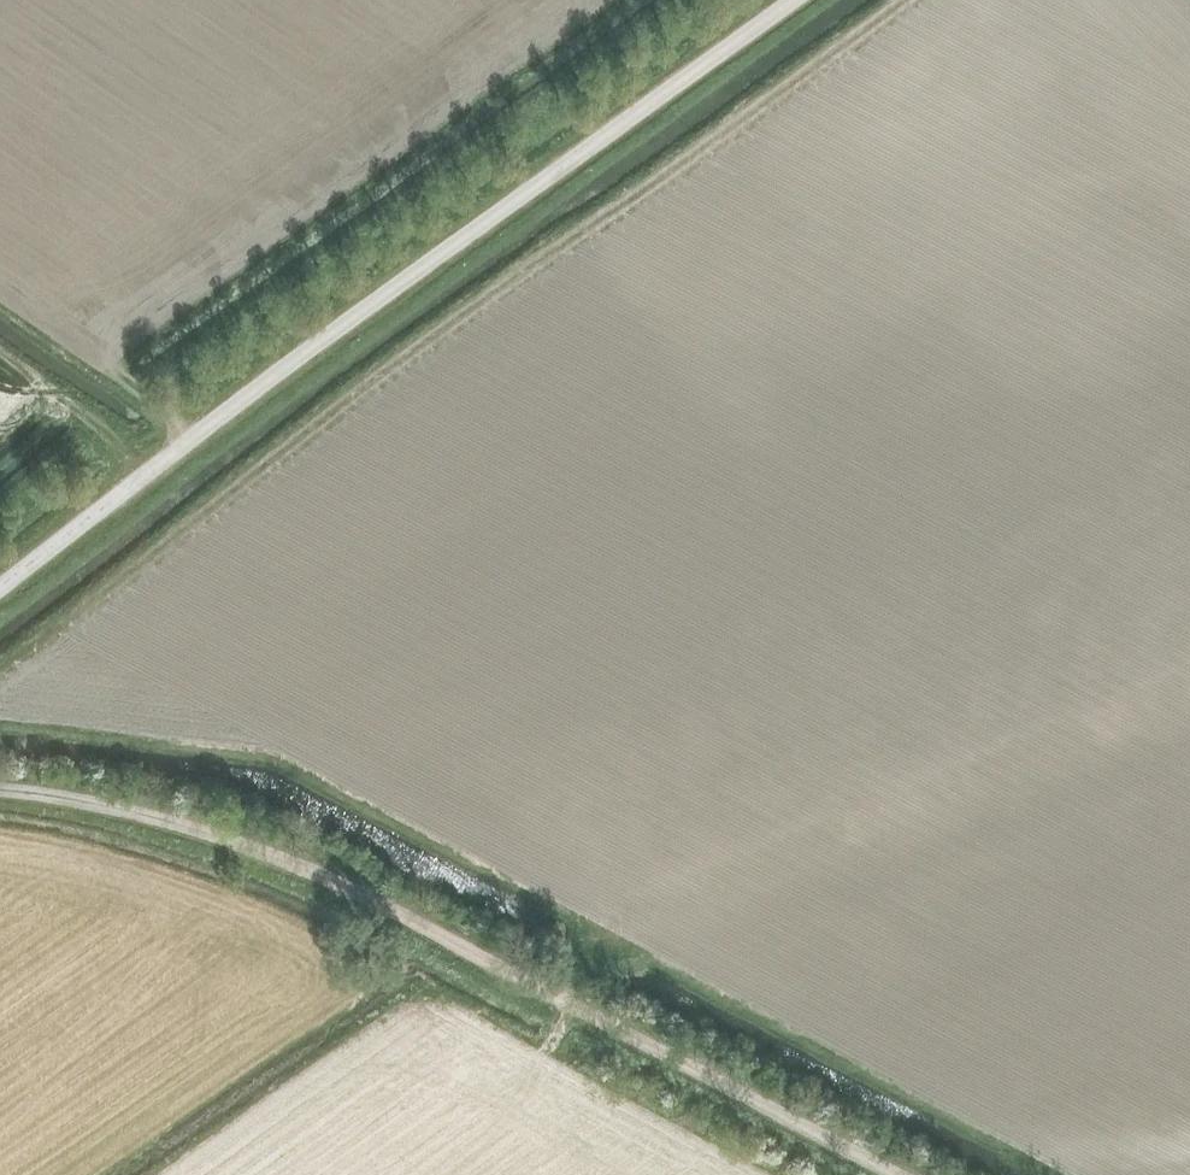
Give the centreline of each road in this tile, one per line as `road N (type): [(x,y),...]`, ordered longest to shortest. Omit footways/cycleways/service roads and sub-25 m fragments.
road 1 (unclassified): [(0,588),(233,408),(795,0)]
road 2 (track): [(0,789),(155,816),(290,863),(894,1174)]

